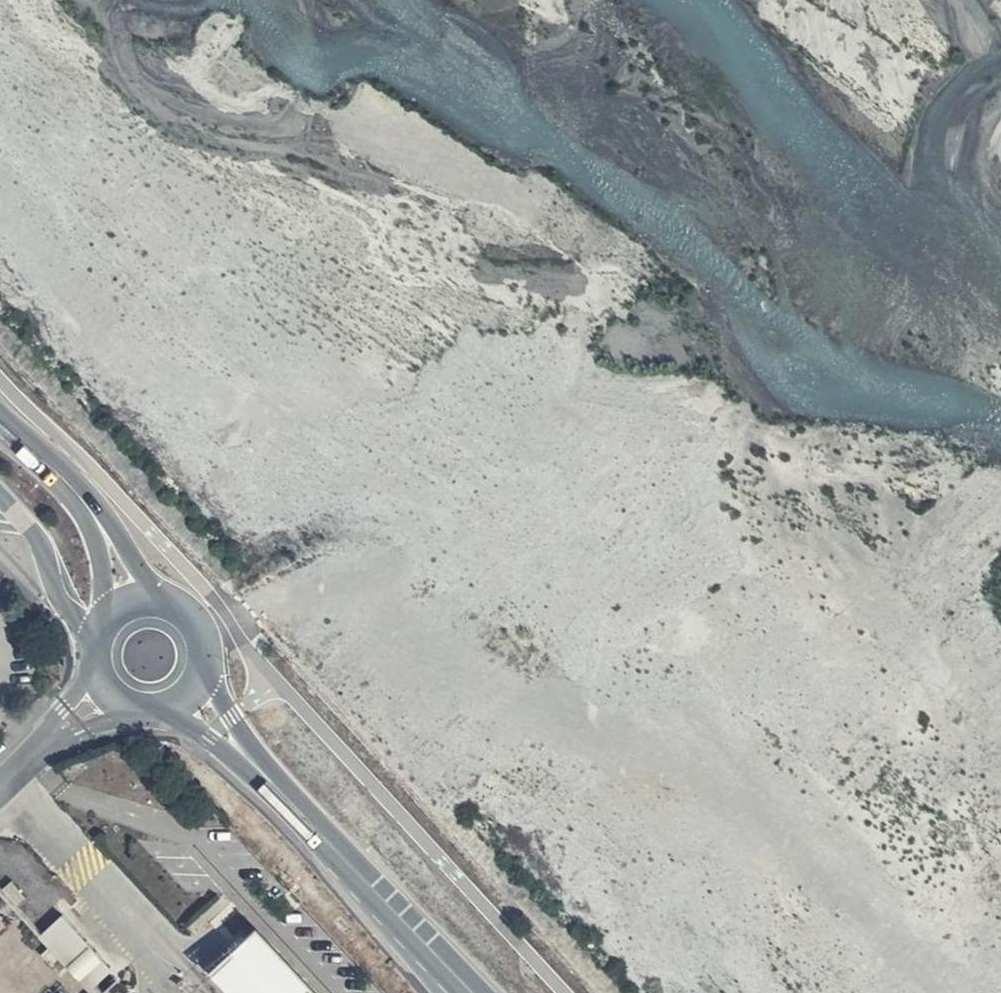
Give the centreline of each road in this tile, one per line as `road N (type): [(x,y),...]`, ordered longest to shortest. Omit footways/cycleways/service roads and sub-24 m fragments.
road 1 (primary): [(417,935),(254,761)]
road 2 (tertiary): [(0,496),(42,543),(62,604),(97,643)]
road 3 (unclassified): [(0,788),(35,756),(140,707)]
road 4 (primary): [(163,603),(76,492)]
road 5 (primary): [(76,492),(104,565),(104,626)]

